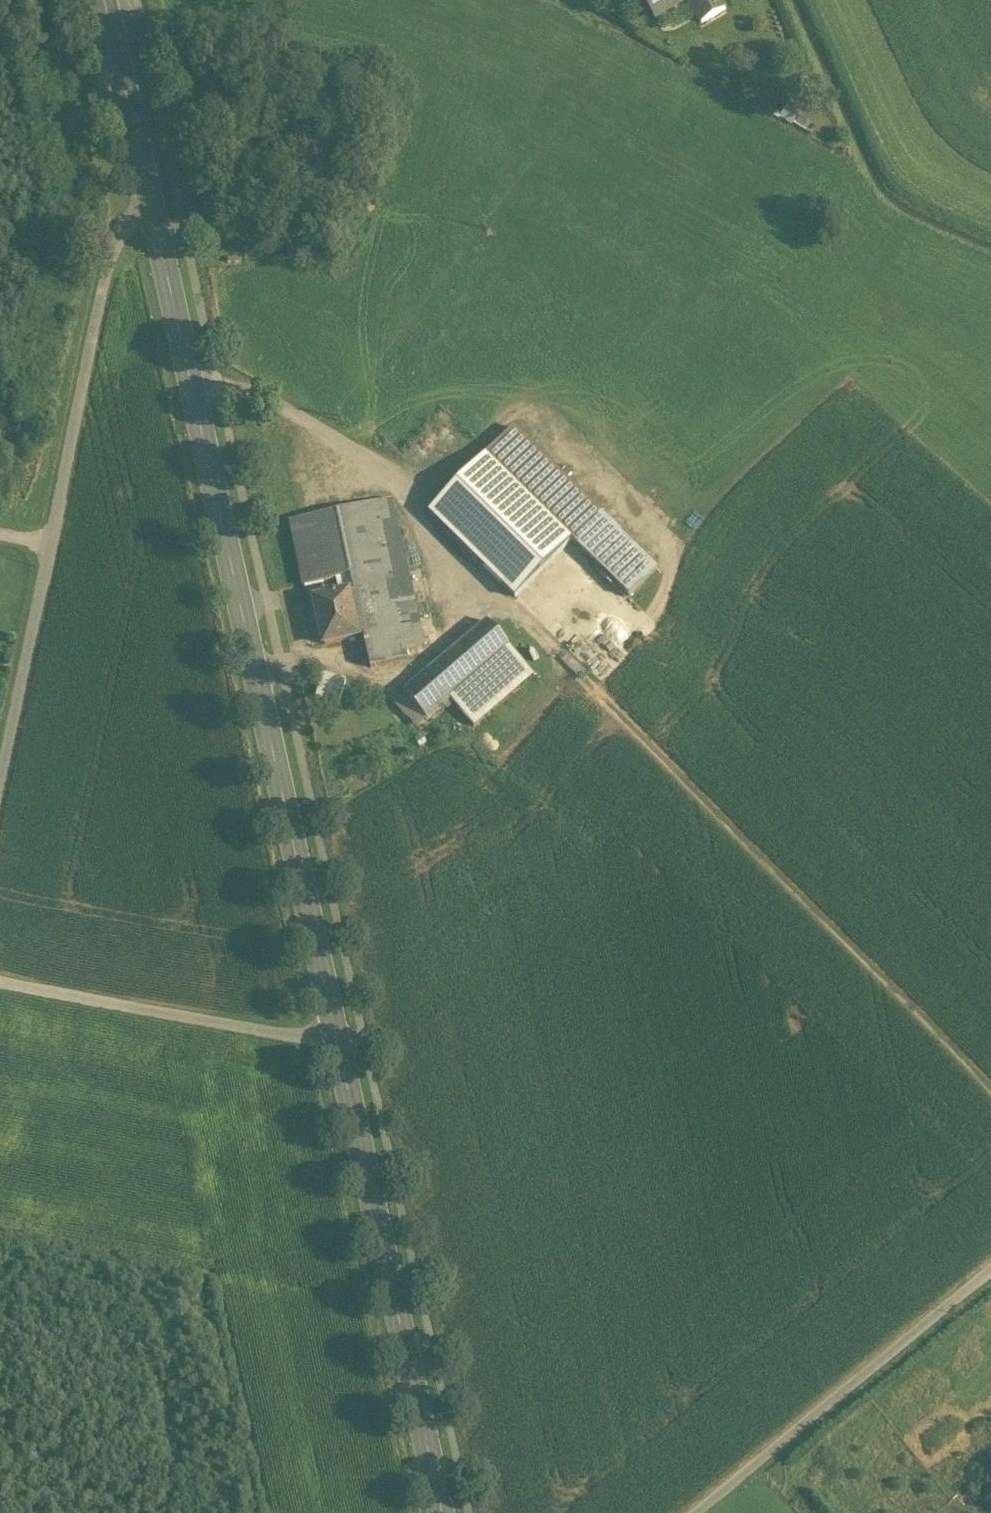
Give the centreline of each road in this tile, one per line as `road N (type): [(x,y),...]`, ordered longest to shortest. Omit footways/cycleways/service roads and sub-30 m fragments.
road 1 (secondary): [(443,1512),(106,0)]
road 2 (track): [(990,1090),(632,723),(466,571),(401,485),(264,399),(240,391),(196,397)]
road 3 (track): [(0,786),(119,242),(138,218),(155,214)]
road 4 (unclassified): [(990,1271),(698,1512)]
road 5 (track): [(338,1035),(298,1037),(0,985)]

